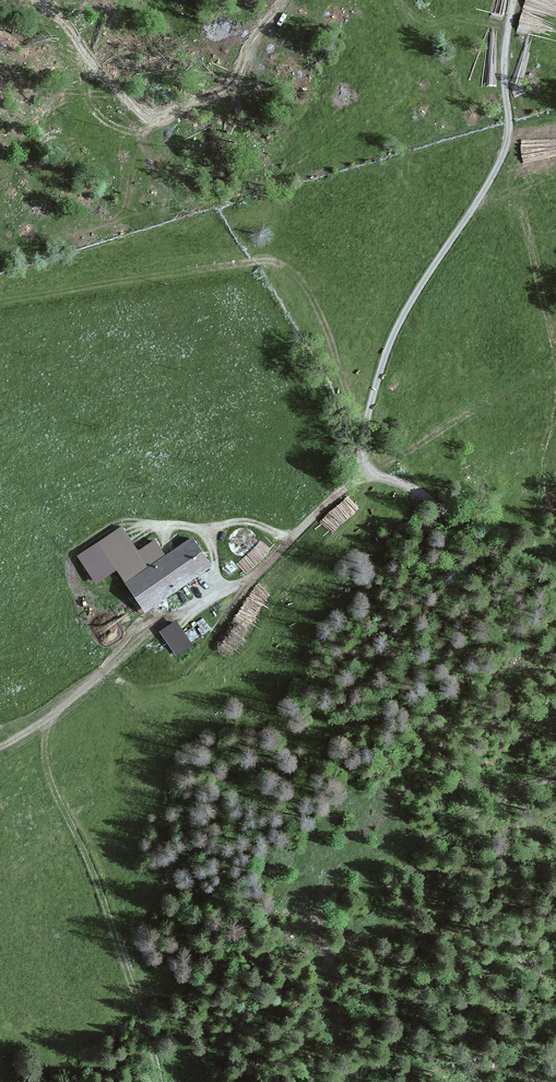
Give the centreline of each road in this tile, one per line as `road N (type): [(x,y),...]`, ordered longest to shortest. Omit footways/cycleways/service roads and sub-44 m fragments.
road 1 (unclassified): [(514,0),(503,156),(395,333),(361,445),(371,472),(414,488),(555,597)]
road 2 (track): [(160,1081),(143,1005),(46,767),(49,719)]
road 3 (track): [(0,747),(49,719),(143,636),(191,608)]
road 4 (track): [(366,467),(240,584),(191,608)]
road 5 (track): [(294,534),(248,523),(124,522),(85,544)]

